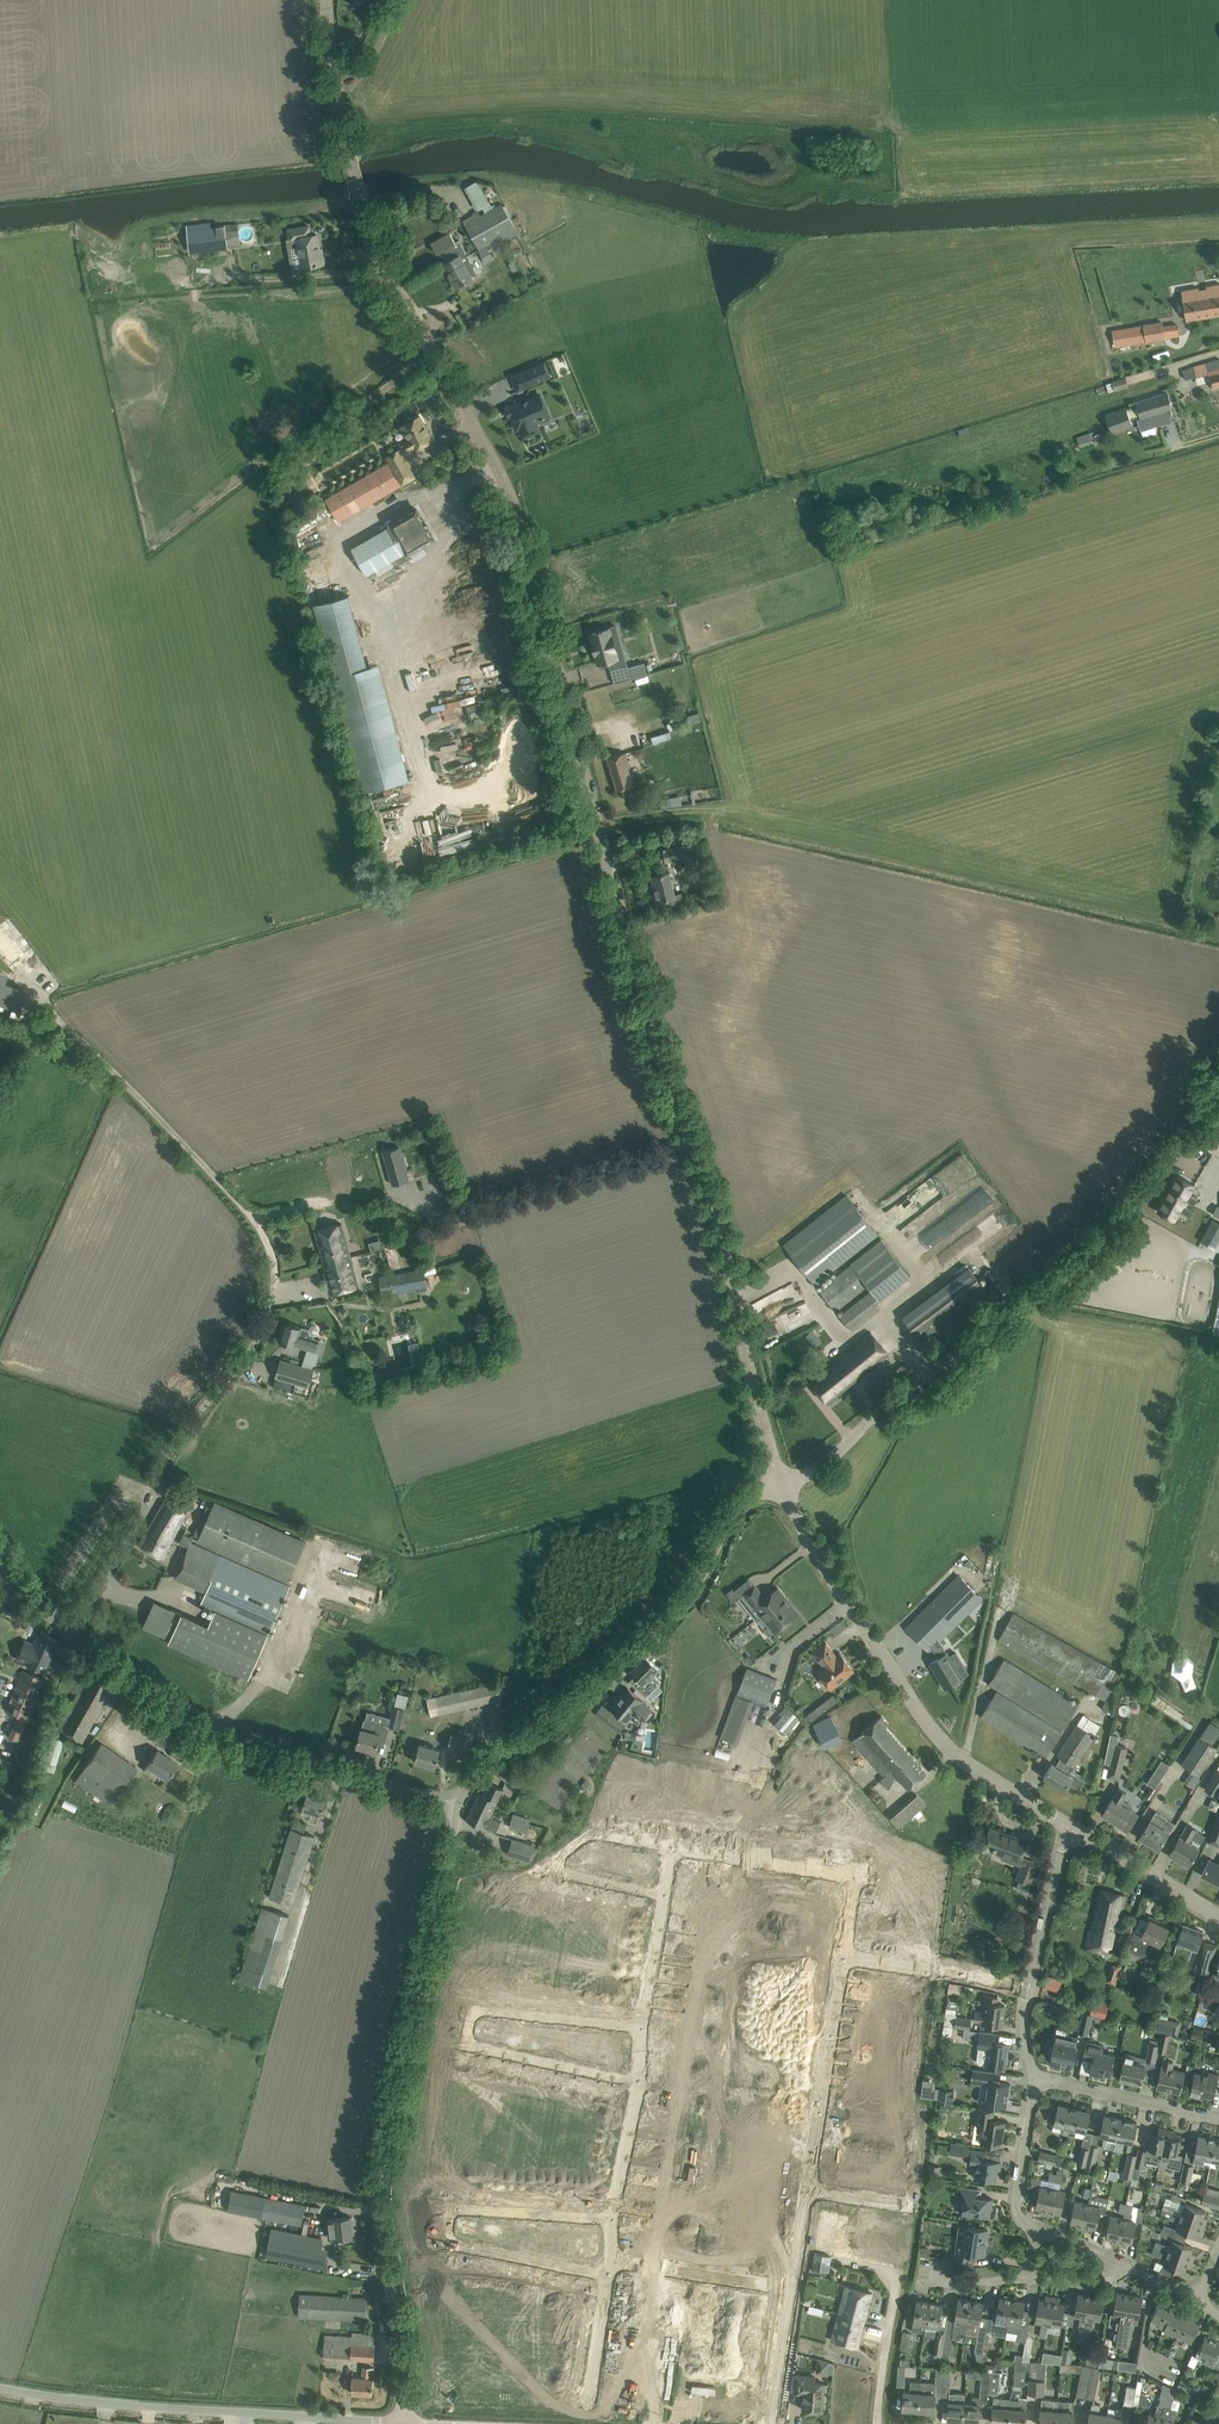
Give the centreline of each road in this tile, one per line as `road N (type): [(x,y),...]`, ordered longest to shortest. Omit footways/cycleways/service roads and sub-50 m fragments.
road 1 (tertiary): [(779,1485),(709,1215),(633,977),(512,516),(486,452),(387,288),(334,95),(325,0)]
road 2 (unclassified): [(68,1638),(167,1452),(256,1338),(272,1280),(254,1221),(53,1025)]
road 3 (unclassified): [(401,2423),(397,2324),(374,2205),(453,1810)]
road 4 (unclassified): [(779,1485),(811,1471),(1082,1263),(1136,1207),(1218,1087)]
road 5 (unclassified): [(453,1810),(469,1778),(672,1611),(738,1507),(779,1485)]
road 6 (tertiary): [(1072,1829),(952,1752),(924,1724),(779,1485)]
road 7 (unclassified): [(453,1810),(222,1746),(187,1730),(68,1638)]
road 8 (residential): [(607,2219),(449,2206),(448,2244),(606,2274)]
road 9 (residential): [(842,1955),(854,1877),(674,1848)]
road 10 (residential): [(674,1848),(590,1833),(551,1868),(664,1895)]
road 11 (unclassified): [(203,2413),(0,2394)]
road 12 (unclassified): [(401,2423),(203,2413)]
road 13 (residential): [(639,2085),(664,1895)]
road 14 (residential): [(1031,1984),(842,1955)]
road 15 (residential): [(1218,2122),(1035,2080)]
road 16 (residential): [(789,2289),(610,2260)]
road 17 (residential): [(639,2085),(817,2106)]
road 18 (tertiary): [(1218,1915),(1072,1829)]
road 19 (residential): [(1038,2233),(1019,2221),(1017,2206),(1035,2080)]
road 20 (residential): [(1031,1984),(1072,1829)]
road 21 (residential): [(817,2106),(842,1955)]
road 22 (residential): [(585,2423),(606,2274)]
road 23 (residential): [(607,2219),(639,2085)]
road 24 (residential): [(771,2423),(789,2289)]

